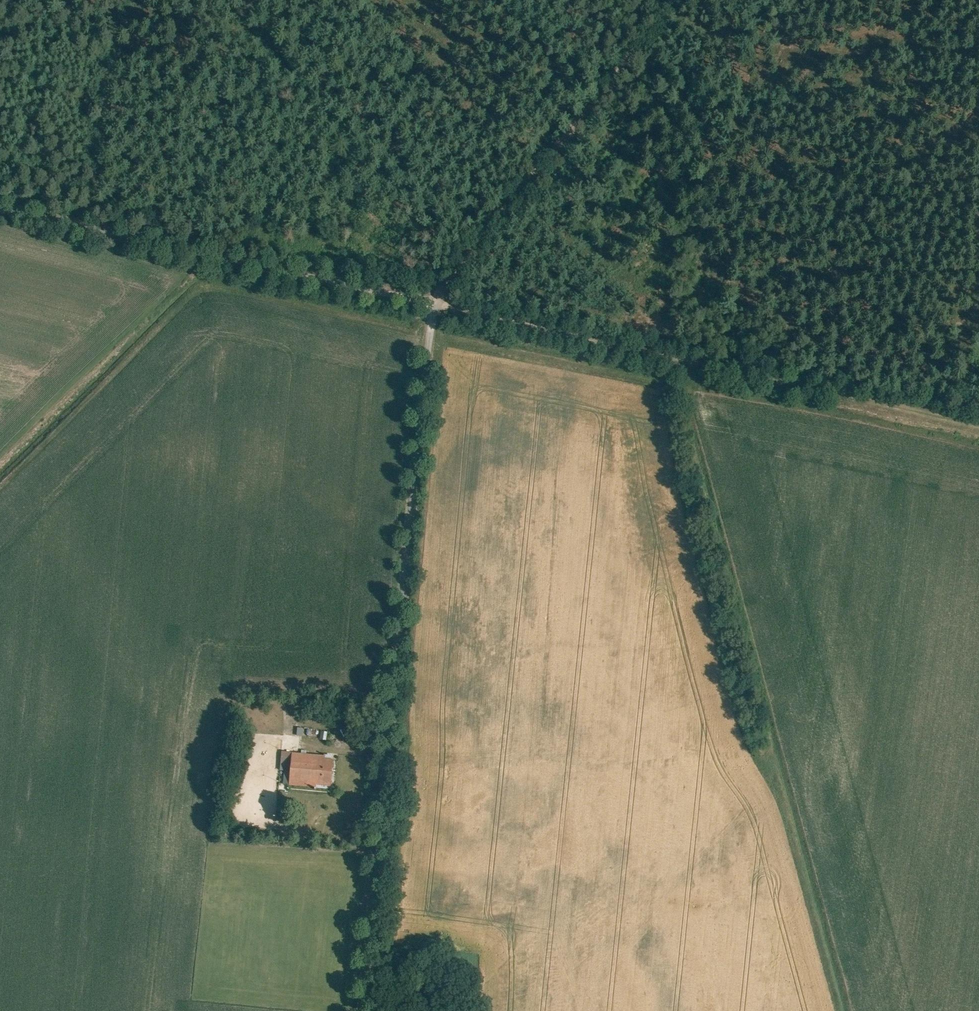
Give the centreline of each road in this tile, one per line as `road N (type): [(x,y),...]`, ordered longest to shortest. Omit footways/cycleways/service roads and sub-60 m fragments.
road 1 (unclassified): [(0,210),(429,309),(365,1010)]
road 2 (track): [(679,0),(429,309)]

